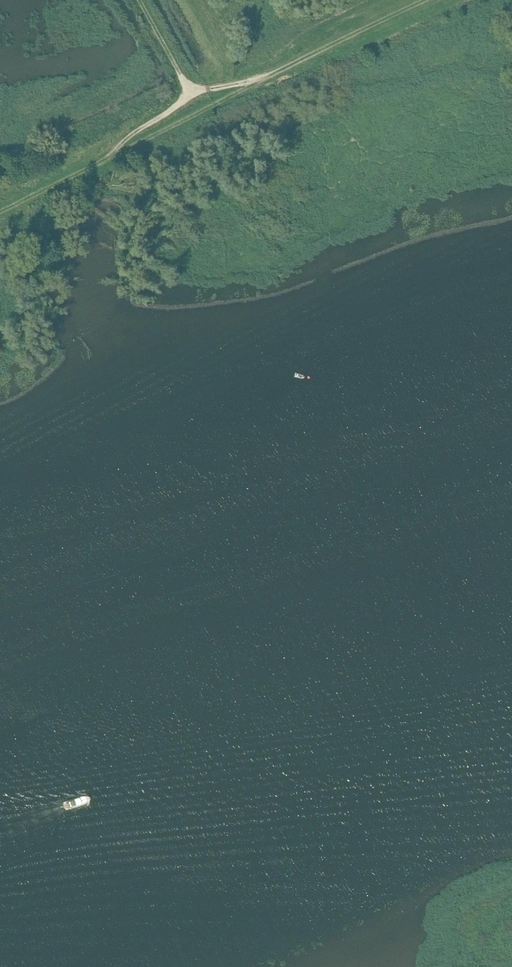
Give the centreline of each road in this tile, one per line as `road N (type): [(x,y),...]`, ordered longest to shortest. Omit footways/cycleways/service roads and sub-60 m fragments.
road 1 (track): [(0,213),(265,78)]
road 2 (track): [(191,93),(265,78),(429,0)]
road 3 (track): [(191,93),(93,167)]

